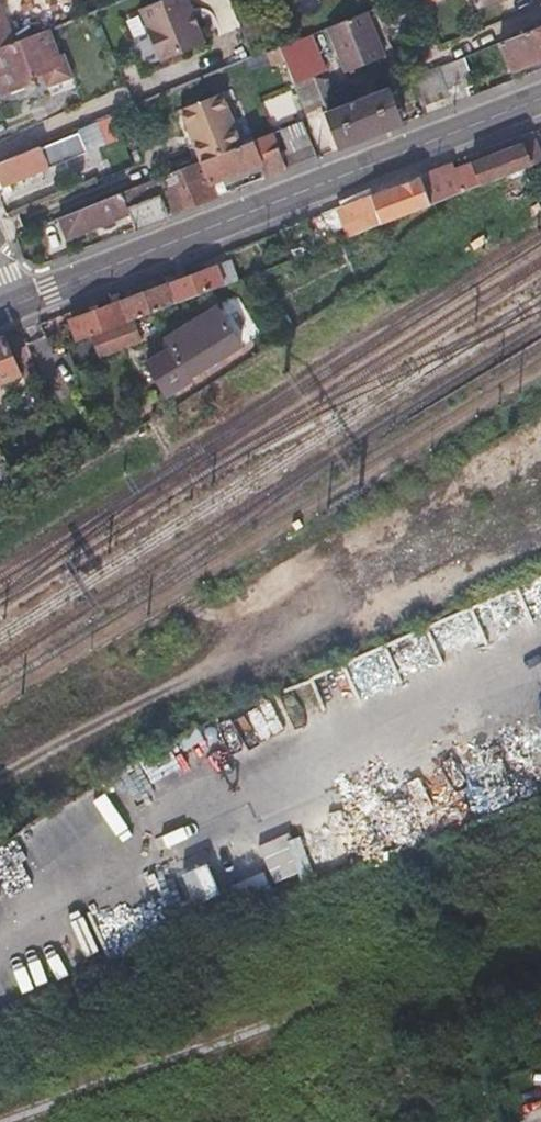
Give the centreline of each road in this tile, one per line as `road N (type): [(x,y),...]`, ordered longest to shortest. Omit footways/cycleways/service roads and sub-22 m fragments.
road 1 (secondary): [(540,99),(20,304)]

